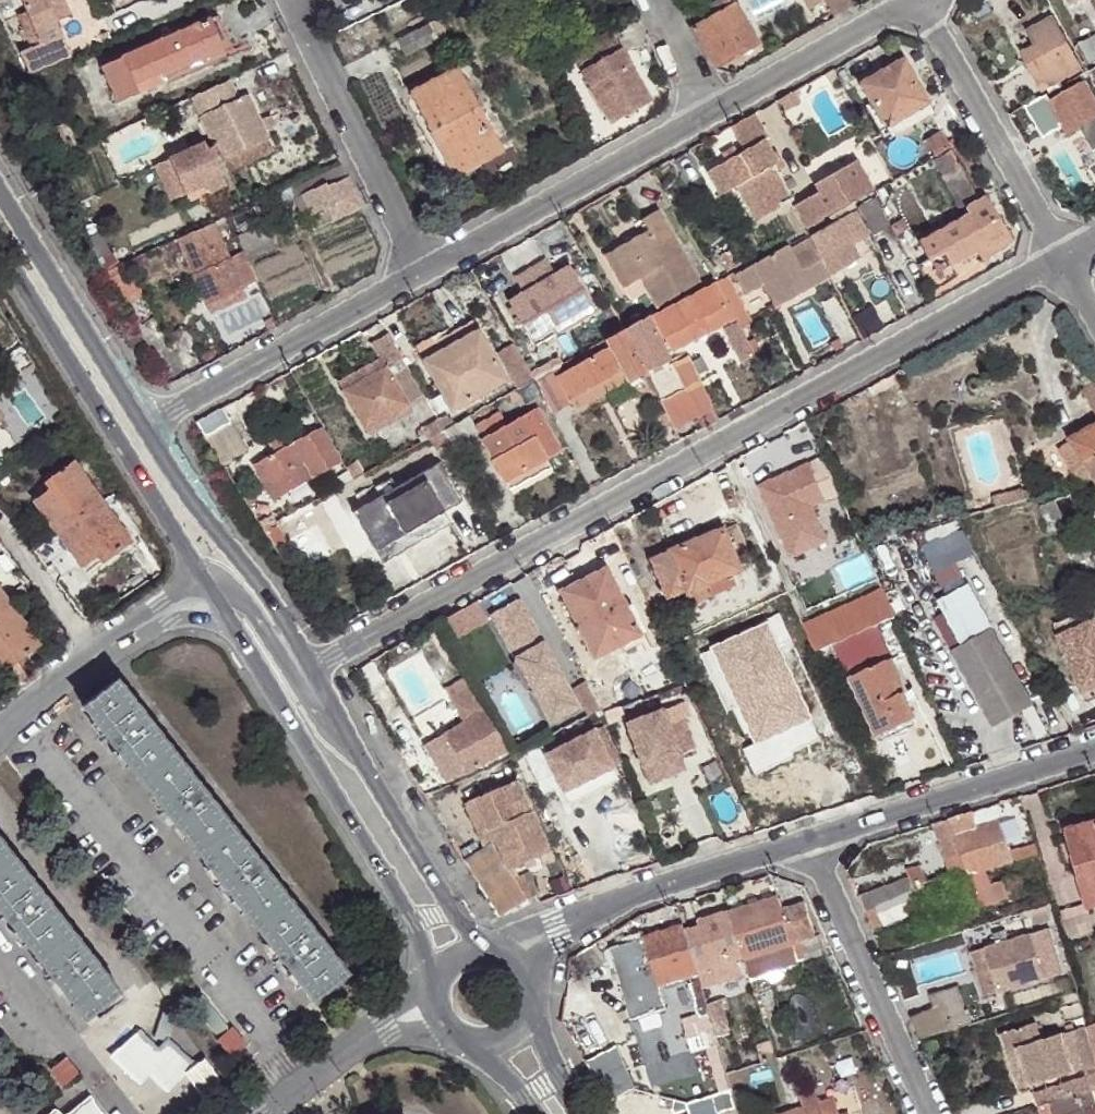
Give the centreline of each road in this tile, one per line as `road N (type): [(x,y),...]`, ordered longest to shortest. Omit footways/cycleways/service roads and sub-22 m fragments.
road 1 (residential): [(312,668),(1058,259)]
road 2 (tertiary): [(238,629),(437,968)]
road 3 (tertiary): [(0,256),(196,576)]
road 4 (residential): [(711,109),(426,266)]
road 5 (residential): [(426,266),(149,426)]
road 6 (residential): [(803,841),(566,927),(516,959)]
road 7 (residential): [(1094,749),(803,841)]
road 8 (residential): [(927,1113),(803,841)]
road 9 (residential): [(292,0),(426,266)]
road 10 (residential): [(1058,259),(919,0)]
road 11 (tertiary): [(312,668),(149,426)]
road 12 (tertiary): [(149,426),(0,189)]
road 13 (residential): [(354,742),(316,716),(240,592),(220,578),(196,576)]
road 14 (tertiary): [(482,943),(450,904),(354,742)]
road 15 (residential): [(910,0),(711,109)]
road 16 (residential): [(262,1113),(385,1026)]
road 17 (residential): [(101,650),(171,618),(203,616),(238,629)]
road 18 (tertiary): [(581,1113),(529,985)]
road 19 (residential): [(0,735),(101,650)]
road 20 (residential): [(196,576),(101,650)]

